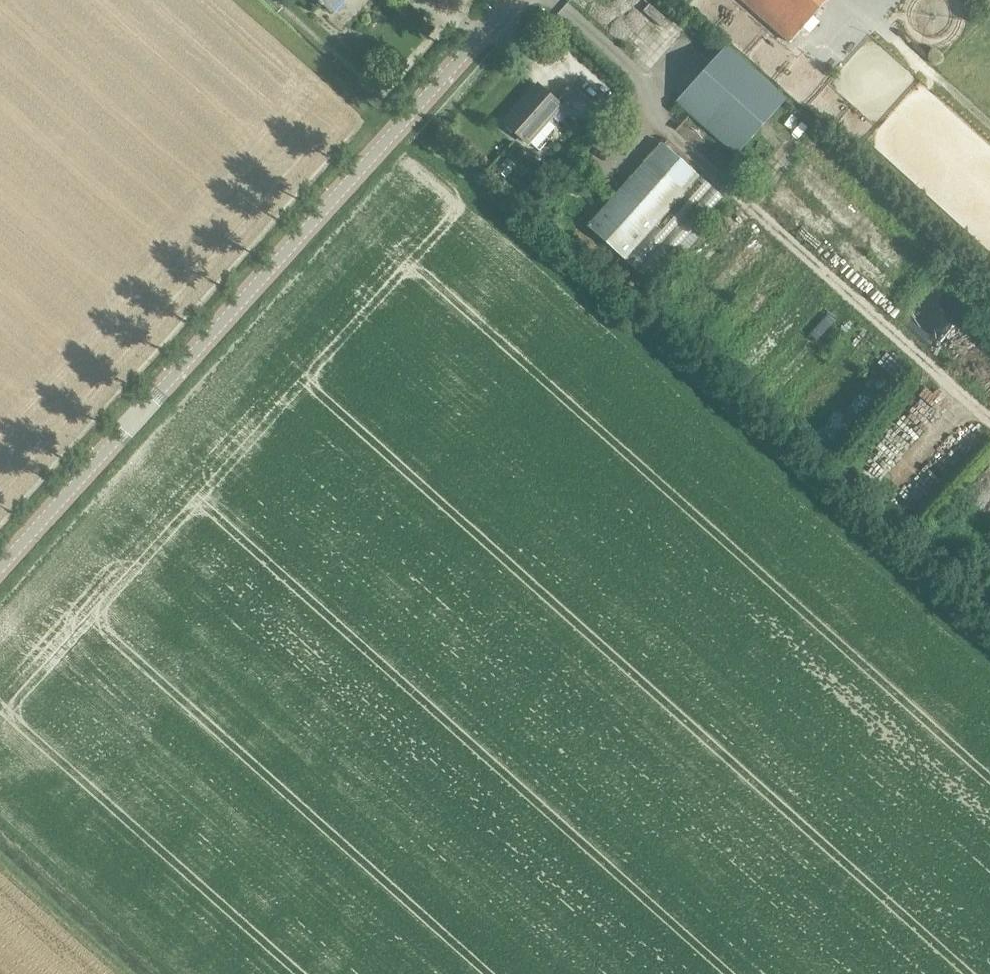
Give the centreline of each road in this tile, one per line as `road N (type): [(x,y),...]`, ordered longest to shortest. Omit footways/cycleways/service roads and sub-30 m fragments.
road 1 (unclassified): [(0,571),(518,0)]

